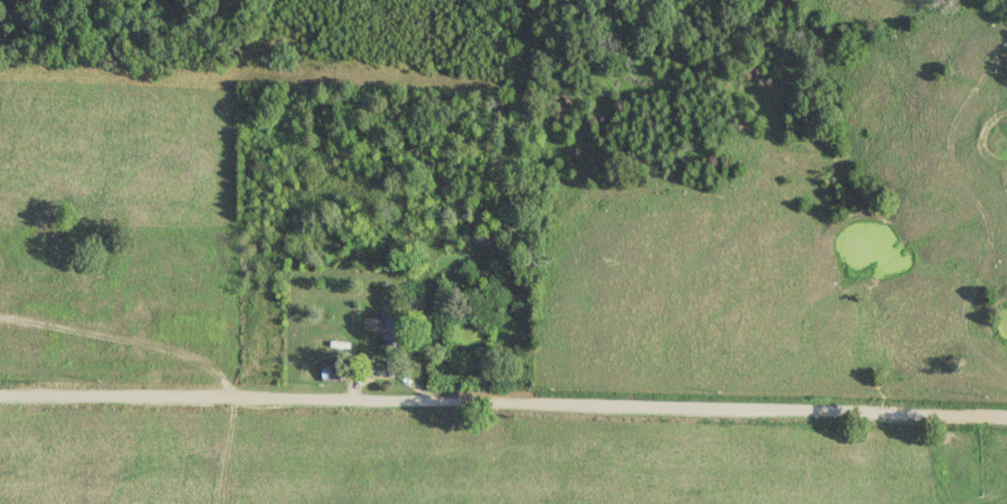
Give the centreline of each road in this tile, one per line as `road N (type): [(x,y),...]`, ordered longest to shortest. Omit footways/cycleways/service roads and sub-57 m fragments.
road 1 (residential): [(0,398),(1006,419)]

